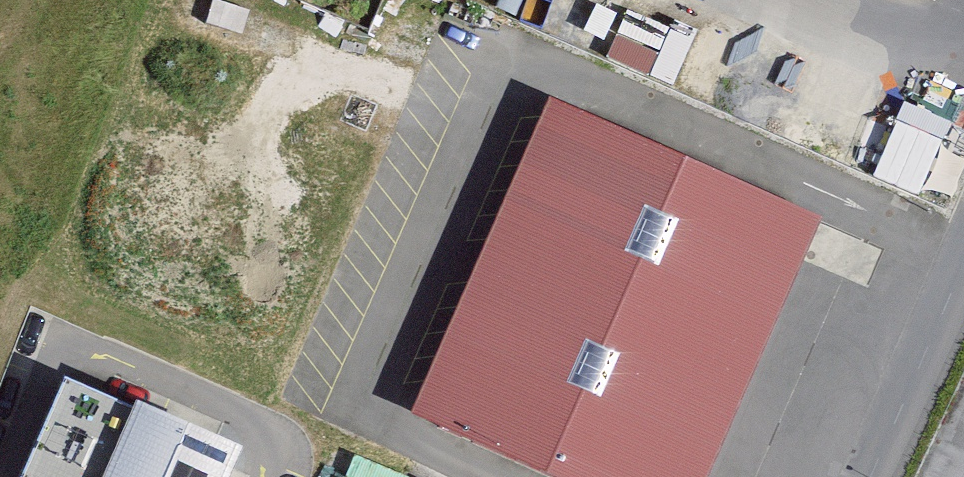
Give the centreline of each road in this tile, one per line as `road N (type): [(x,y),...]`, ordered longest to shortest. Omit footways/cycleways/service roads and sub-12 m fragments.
road 1 (unclassified): [(871,476),(963,264)]

